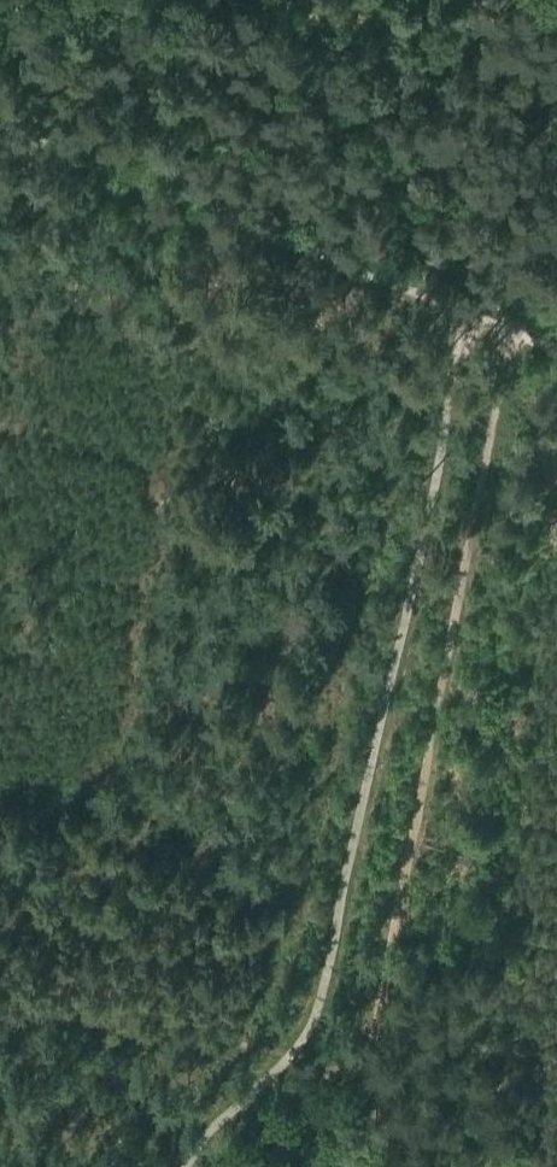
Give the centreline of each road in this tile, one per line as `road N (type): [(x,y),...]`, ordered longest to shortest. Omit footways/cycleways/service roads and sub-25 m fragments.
road 1 (track): [(522,310),(453,620),(353,1166)]
road 2 (track): [(0,90),(439,265),(556,323)]
road 3 (track): [(0,991),(370,1063)]

